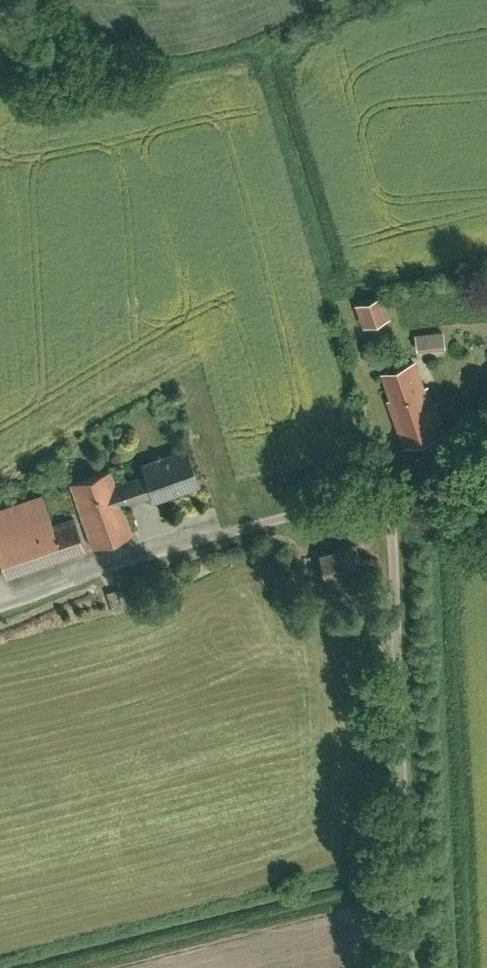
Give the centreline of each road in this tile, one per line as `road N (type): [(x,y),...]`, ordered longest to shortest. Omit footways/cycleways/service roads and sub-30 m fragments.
road 1 (residential): [(0,607),(137,556),(371,494),(386,507),(413,967)]

